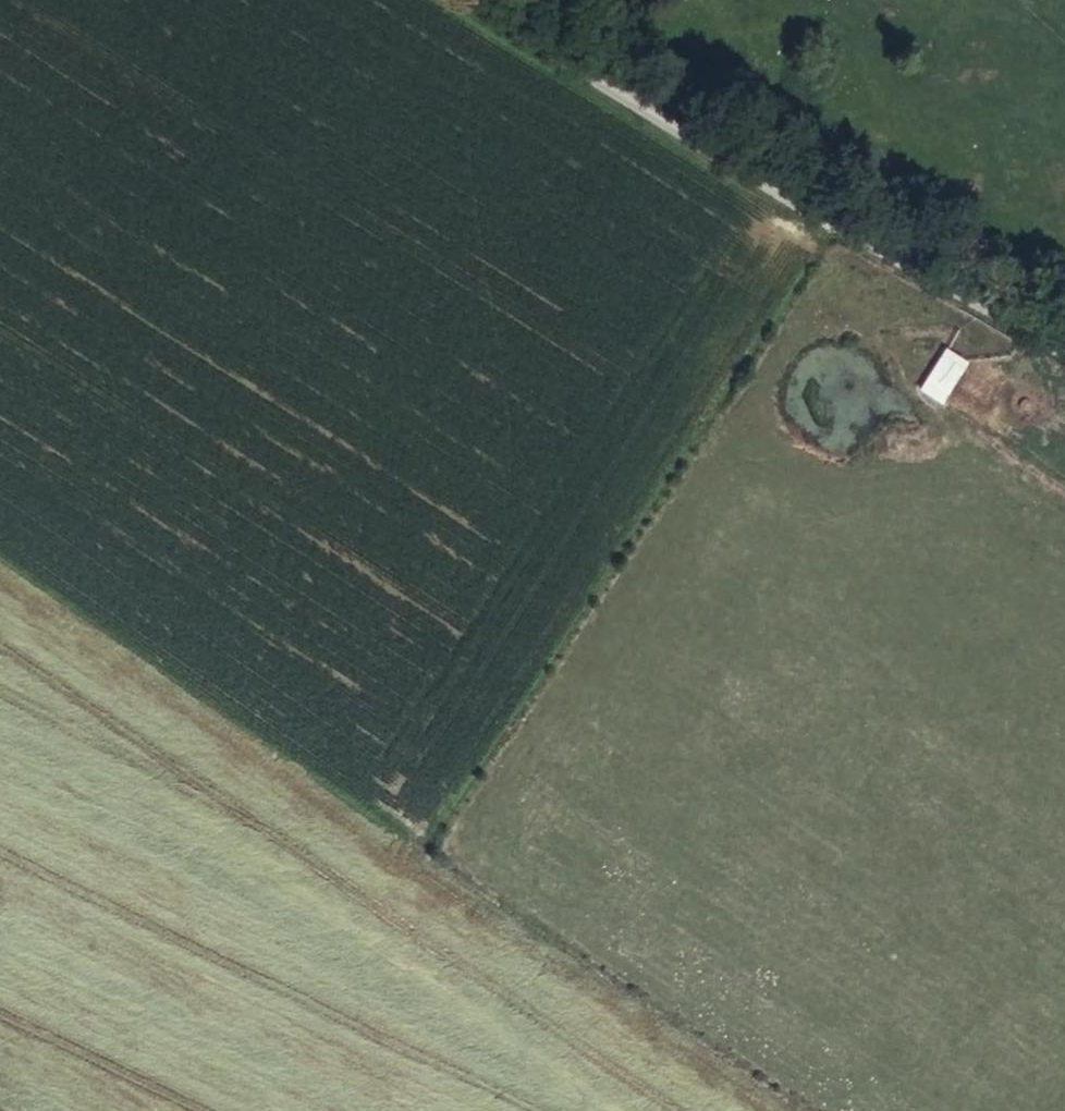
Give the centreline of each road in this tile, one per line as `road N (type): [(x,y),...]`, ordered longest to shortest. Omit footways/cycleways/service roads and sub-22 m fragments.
road 1 (unclassified): [(1064,354),(753,175),(473,0)]

